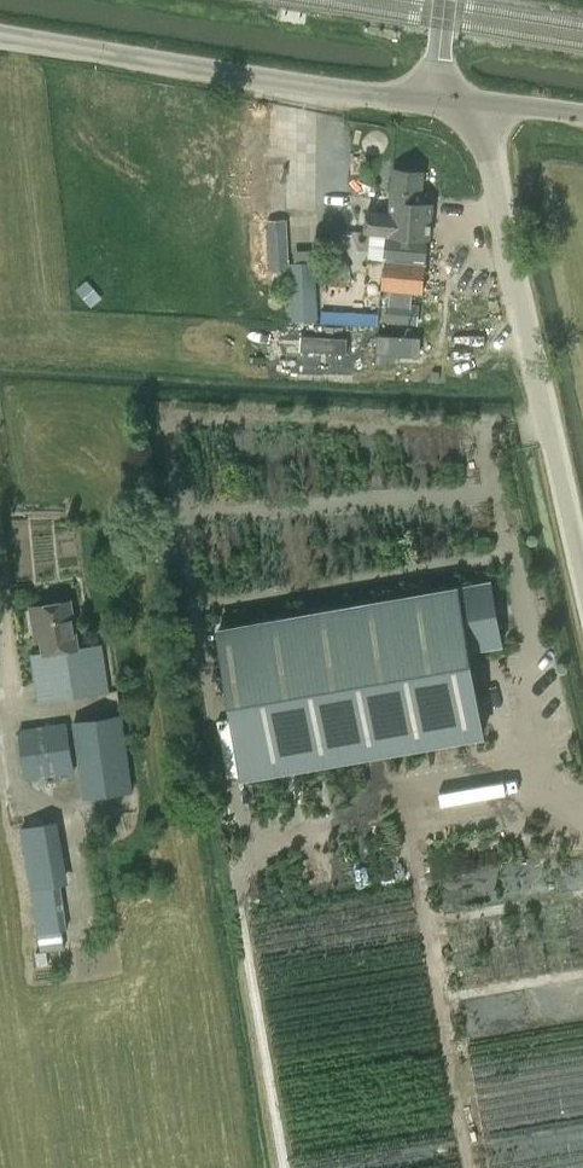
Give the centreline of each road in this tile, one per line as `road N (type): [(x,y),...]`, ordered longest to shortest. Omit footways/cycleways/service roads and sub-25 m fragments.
road 1 (unclassified): [(582,572),(478,137),(447,99)]
road 2 (unclassified): [(447,99),(0,35)]
road 3 (unclassified): [(582,116),(447,99)]

